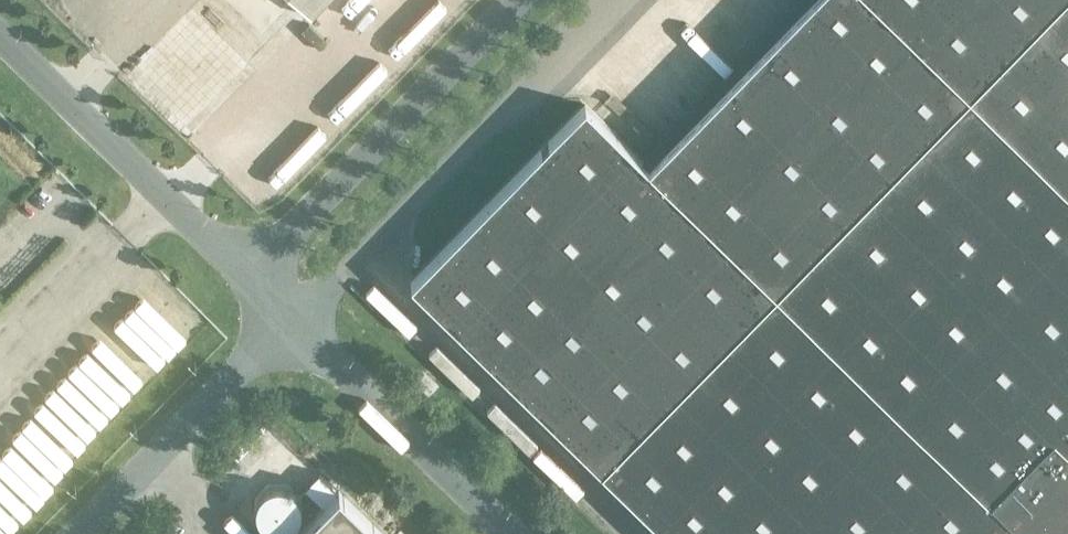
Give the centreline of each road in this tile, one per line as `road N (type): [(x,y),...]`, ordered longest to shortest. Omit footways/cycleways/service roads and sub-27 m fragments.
road 1 (unclassified): [(519,0),(247,276)]
road 2 (unclassified): [(247,276),(0,36)]
road 3 (unclassified): [(509,533),(289,320)]
road 4 (unclassified): [(84,533),(289,320)]

